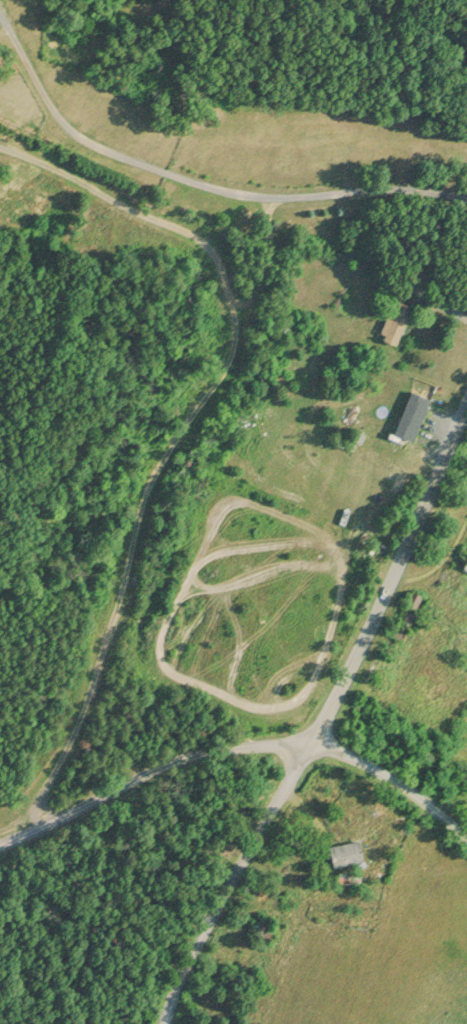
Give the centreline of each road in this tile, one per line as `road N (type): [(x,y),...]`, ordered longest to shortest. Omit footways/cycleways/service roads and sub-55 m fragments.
road 1 (residential): [(40,825),(47,785),(106,660),(146,497),(237,337),(238,314),(219,257),(201,238),(72,171),(0,145)]
road 2 (residential): [(167,1023),(319,741),(466,406)]
road 3 (residential): [(466,197),(419,190),(250,195),(88,144),(52,108),(0,11)]
road 4 (residential): [(0,845),(154,767),(239,746),(314,749),(370,765),(466,830)]

